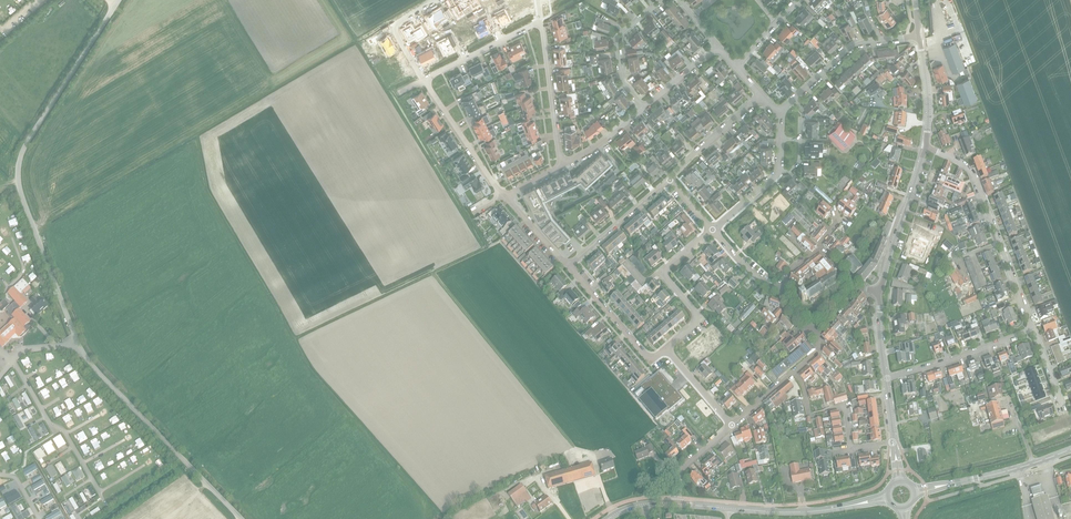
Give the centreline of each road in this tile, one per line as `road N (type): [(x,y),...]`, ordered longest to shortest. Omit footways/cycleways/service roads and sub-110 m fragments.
road 1 (unclassified): [(242,518),(85,357),(21,191),(24,148),(118,0)]
road 2 (residential): [(1033,328),(976,178),(927,146)]
road 3 (residential): [(779,112),(854,44),(917,35)]
road 4 (residential): [(712,230),(666,268),(697,318),(666,348)]
road 5 (residential): [(885,378),(1033,328)]
road 6 (secondary): [(879,290),(927,146)]
road 7 (residential): [(563,164),(540,21)]
road 8 (residential): [(503,195),(424,79)]
road 9 (residential): [(666,348),(646,355),(568,266)]
road 10 (residential): [(644,108),(622,81),(617,40),(661,0)]
road 11 (residential): [(568,266),(669,180)]
road 12 (residential): [(424,79),(540,21)]
road 13 (residential): [(669,180),(761,96)]

